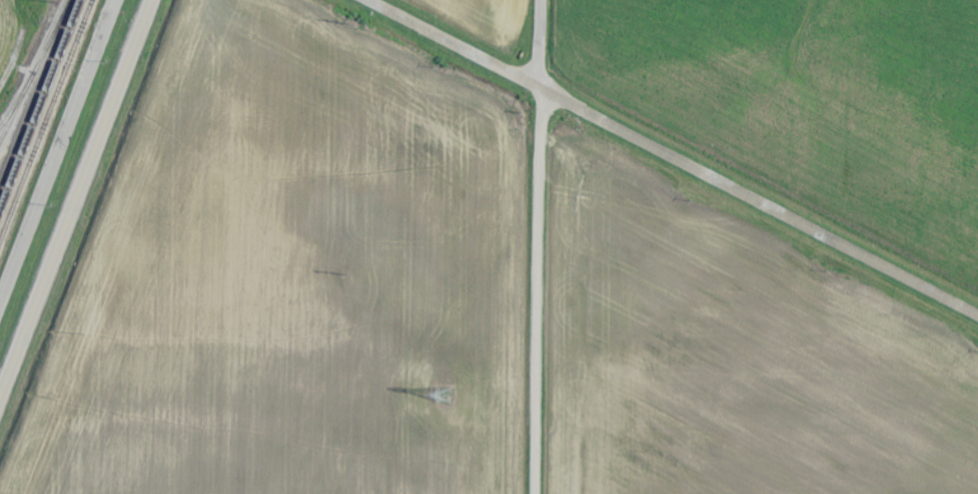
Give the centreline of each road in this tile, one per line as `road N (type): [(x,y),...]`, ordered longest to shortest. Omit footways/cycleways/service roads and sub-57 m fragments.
road 1 (residential): [(977,330),(368,0)]
road 2 (residential): [(529,493),(541,0)]
road 3 (residential): [(0,402),(155,0)]

